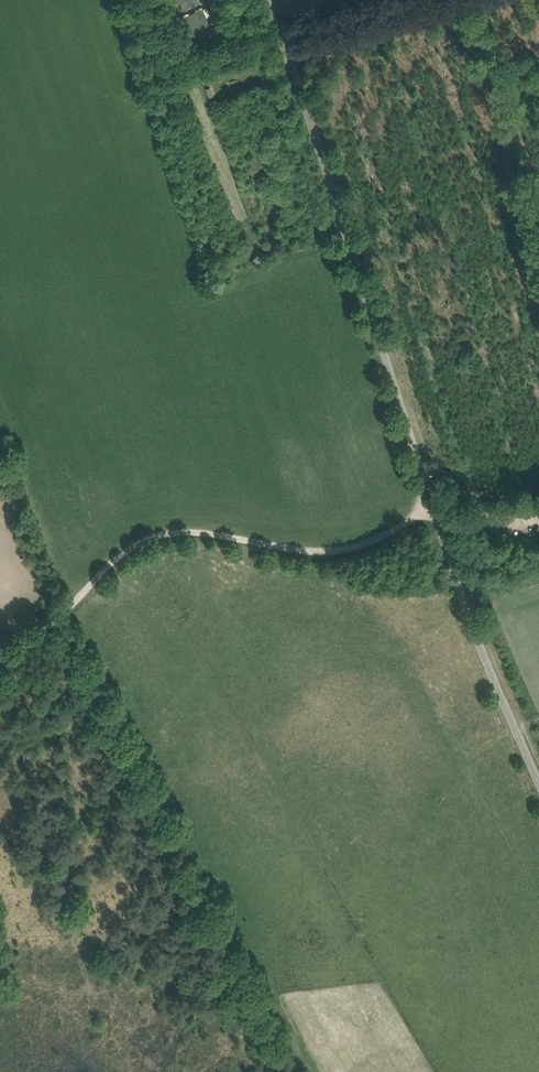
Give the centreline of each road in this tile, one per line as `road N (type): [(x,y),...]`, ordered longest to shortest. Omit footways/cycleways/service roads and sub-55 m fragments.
road 1 (unclassified): [(538,784),(463,602),(281,34)]
road 2 (track): [(433,509),(324,552),(193,531),(158,534),(118,557),(66,612),(0,660)]
road 3 (track): [(538,195),(476,0)]
road 4 (unclassified): [(281,34),(398,0)]

